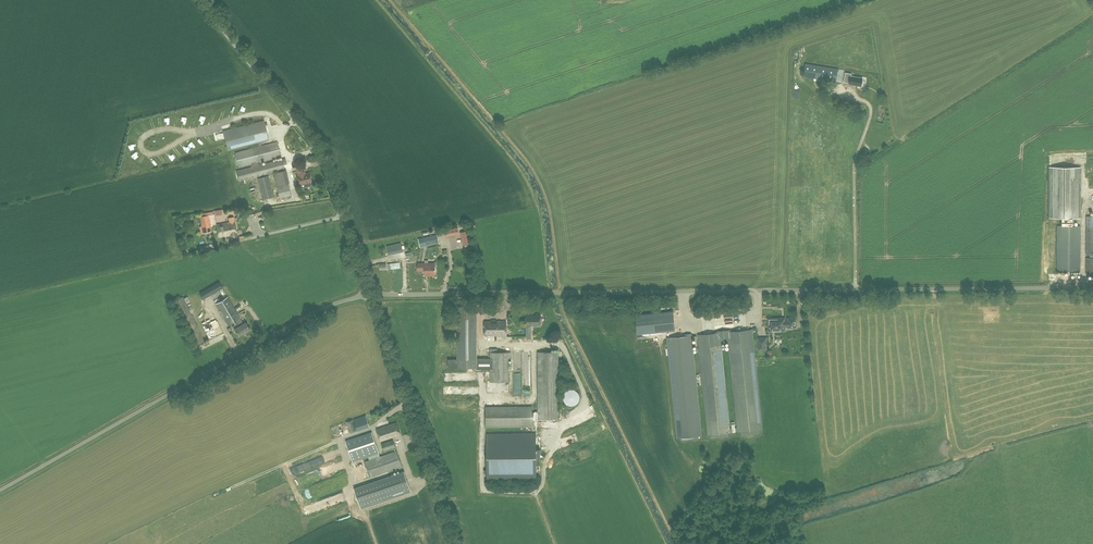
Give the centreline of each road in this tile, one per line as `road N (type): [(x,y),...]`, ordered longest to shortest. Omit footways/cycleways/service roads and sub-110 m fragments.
road 1 (unclassified): [(369,295),(1092,288)]
road 2 (unclassified): [(0,491),(324,308),(369,295)]
road 3 (unclassified): [(369,295),(318,147),(199,0)]
road 4 (unclassified): [(453,543),(369,295)]
road 5 (track): [(955,455),(1092,419)]

